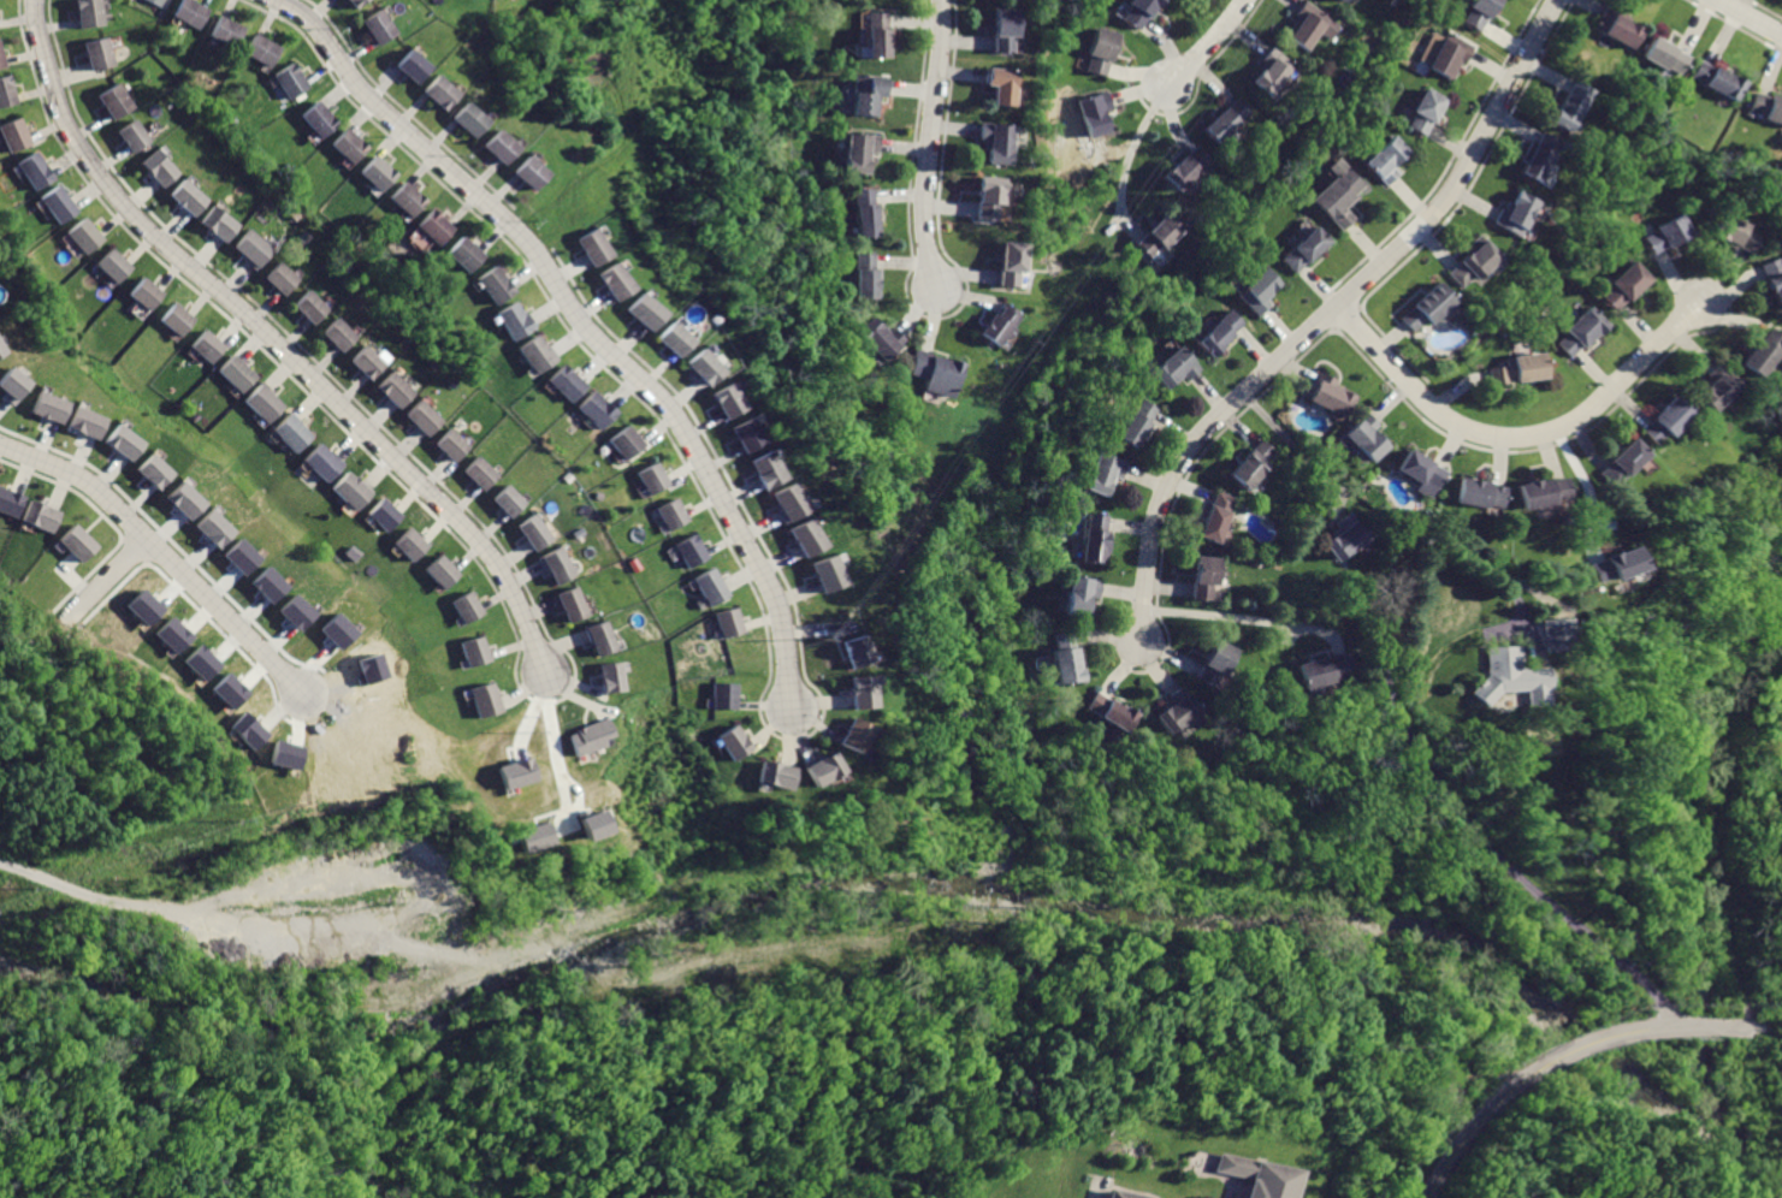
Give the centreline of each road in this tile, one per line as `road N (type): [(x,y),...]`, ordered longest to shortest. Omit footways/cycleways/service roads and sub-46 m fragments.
road 1 (residential): [(274,0),(312,22),(361,89),(531,244),(572,312),(687,429),(782,597),(791,705)]
road 2 (residential): [(36,0),(66,124),(111,191),(480,544),(511,589),(539,672)]
road 3 (residential): [(1561,0),(1439,208),(1183,458),(1153,541),(1142,645)]
road 4 (residential): [(1338,307),(1432,409),(1466,429),(1523,438),(1586,411),(1703,302)]
road 5 (residential): [(0,443),(91,482),(309,695)]
road 6 (residential): [(1759,1025),(1666,1026),(1555,1060),(1467,1133),(1427,1197)]
road 7 (track): [(1758,666),(1721,728),(1711,779),(1741,967),(1759,1025)]
road 8 (residential): [(941,0),(925,214),(939,290)]

